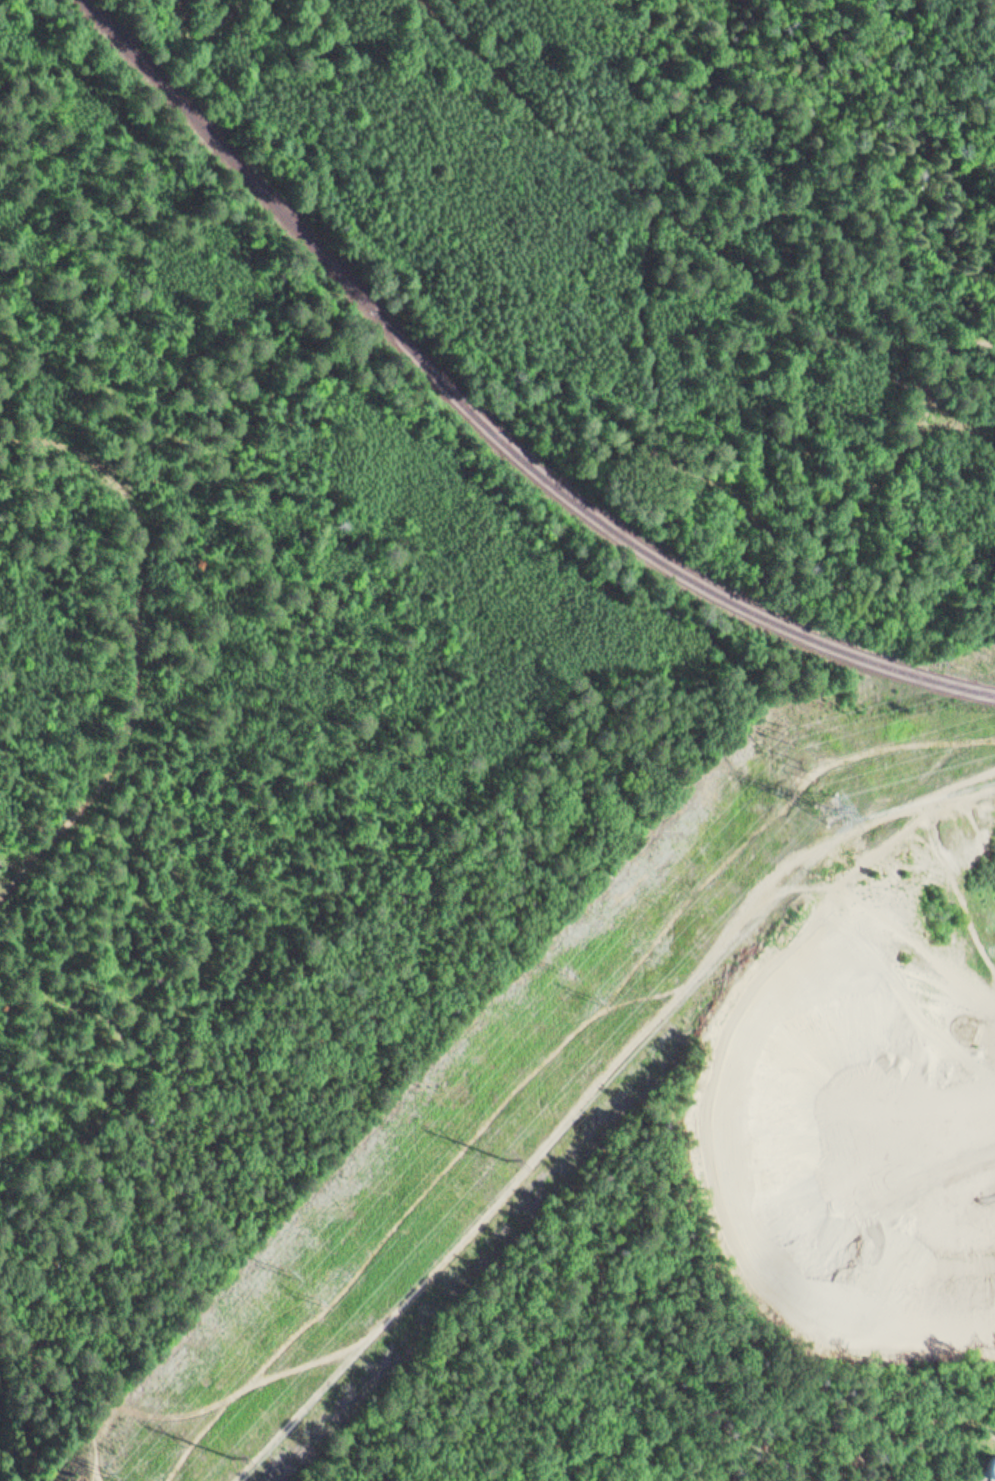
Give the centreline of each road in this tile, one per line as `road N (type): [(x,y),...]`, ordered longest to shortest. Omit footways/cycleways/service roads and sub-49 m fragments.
road 1 (track): [(0,1319),(72,1382),(146,1408),(212,1397),(367,1332),(478,1222),(761,903),(845,872),(952,793),(994,782)]
road 2 (track): [(378,1323),(236,1480)]

